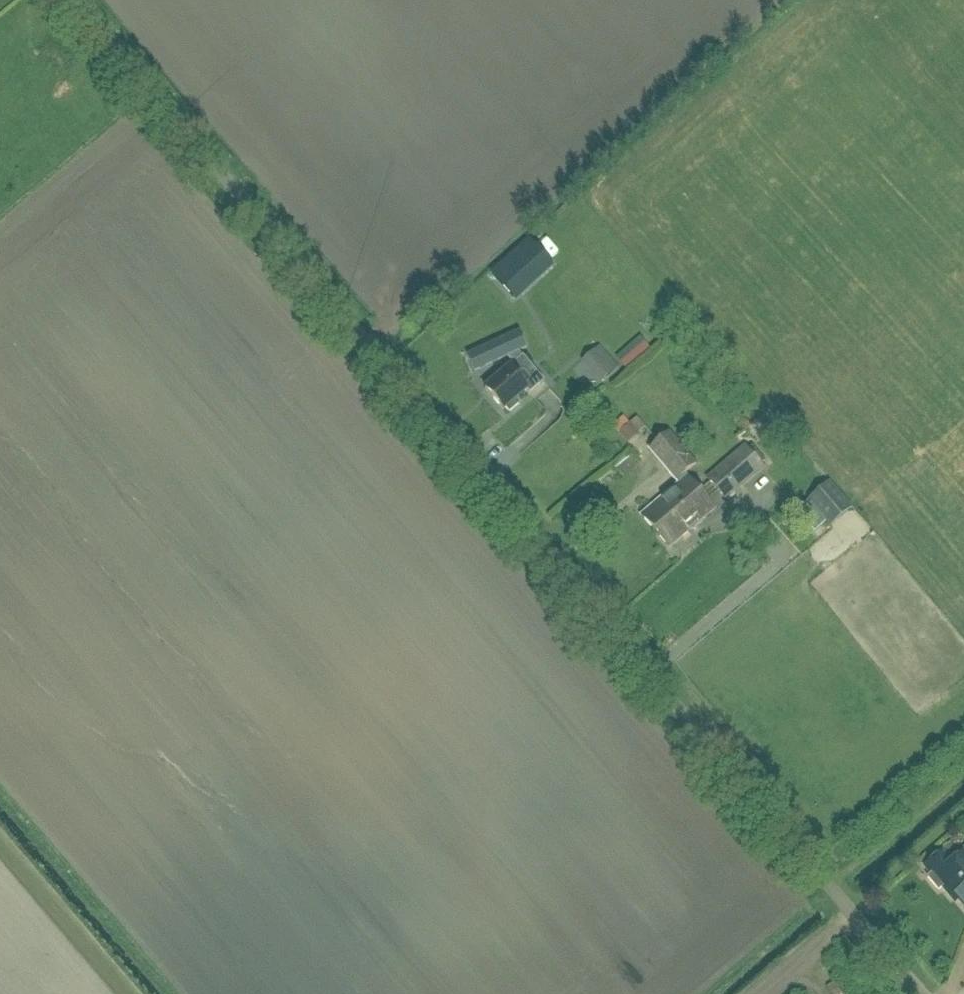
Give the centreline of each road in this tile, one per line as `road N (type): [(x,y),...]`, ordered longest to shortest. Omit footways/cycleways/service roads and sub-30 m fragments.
road 1 (unclassified): [(923,993),(73,0)]

